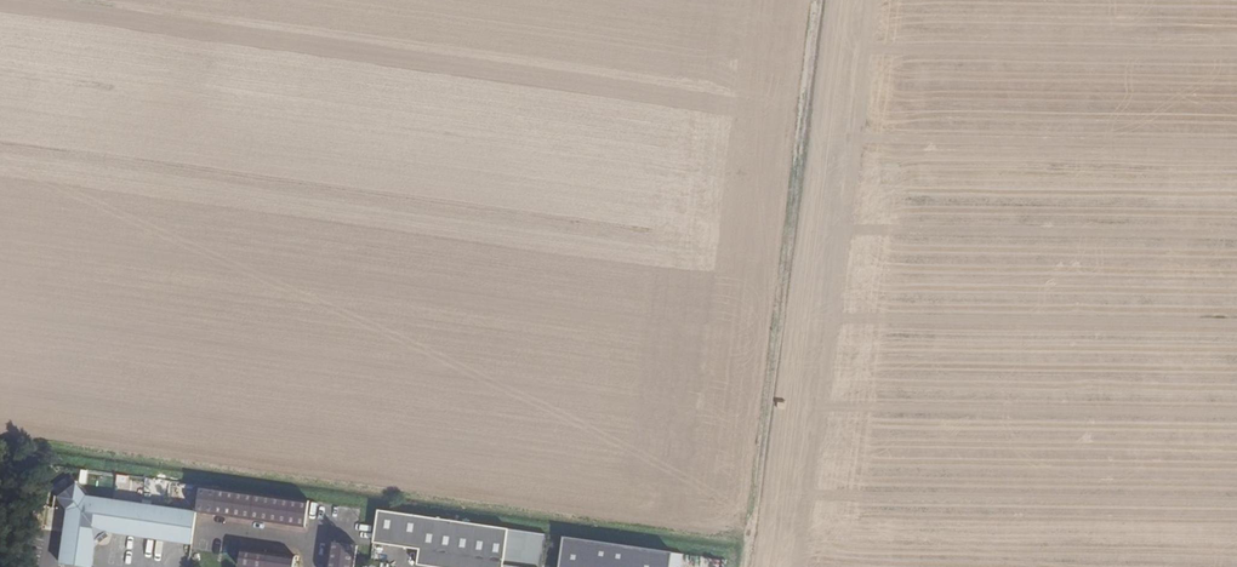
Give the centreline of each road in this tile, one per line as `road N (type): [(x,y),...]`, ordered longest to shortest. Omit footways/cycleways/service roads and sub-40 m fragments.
road 1 (track): [(748,566),(823,0)]

